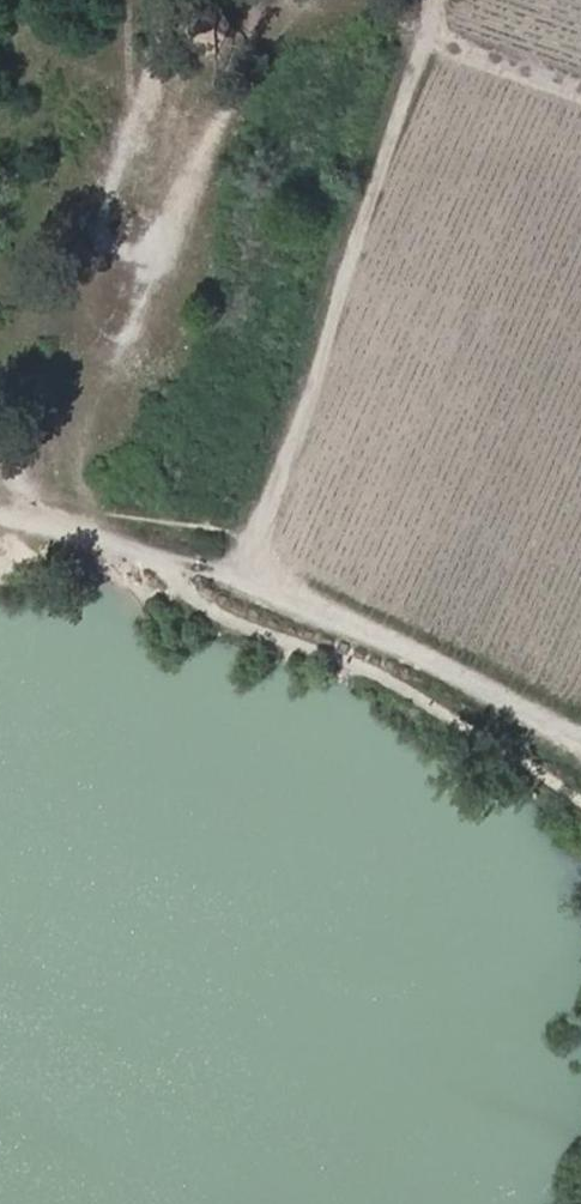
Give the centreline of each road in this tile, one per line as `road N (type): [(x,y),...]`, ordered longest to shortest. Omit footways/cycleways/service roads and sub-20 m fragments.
road 1 (track): [(580,735),(432,660),(174,562),(0,513)]
road 2 (track): [(580,799),(509,746),(372,674),(210,610),(175,580),(174,562)]

